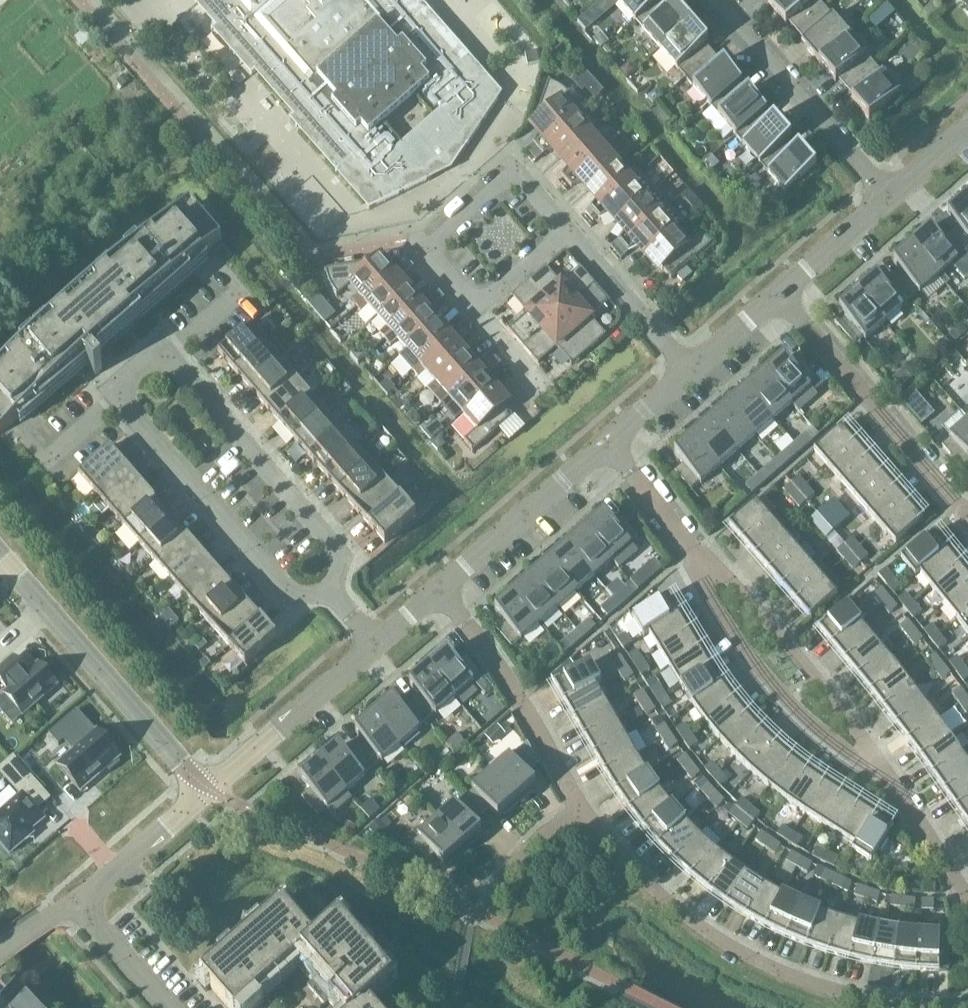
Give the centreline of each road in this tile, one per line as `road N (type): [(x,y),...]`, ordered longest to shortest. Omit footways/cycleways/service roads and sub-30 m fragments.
road 1 (residential): [(967,1002),(883,1001),(769,968),(705,932),(581,808)]
road 2 (residential): [(204,789),(0,557)]
road 3 (residential): [(330,596),(296,600),(118,395)]
road 4 (residential): [(330,596),(336,571),(328,541),(170,354)]
road 5 (residential): [(967,517),(779,293)]
road 6 (residential): [(870,755),(851,764),(800,733),(715,621),(707,563)]
road 7 (residential): [(564,229),(515,171),(428,245),(428,258),(471,306)]
road 8 (residential): [(581,808),(530,708),(440,587)]
road 9 (residential): [(887,199),(719,0)]
road 10 (residential): [(870,755),(863,729),(792,644),(723,567),(707,563)]
road 11 (residential): [(440,587),(605,443)]
road 12 (residential): [(204,789),(369,648)]
road 13 (residential): [(689,370),(564,229)]
road 14 (residential): [(967,908),(870,755)]
road 15 (residential): [(69,902),(204,789)]
road 16 (residential): [(707,563),(605,443)]
road 17 (residential): [(484,915),(514,864),(581,808)]
road 18 (residential): [(779,293),(887,199)]
road 19 (residential): [(165,1007),(69,902)]
road 20 (residential): [(471,306),(564,229)]

